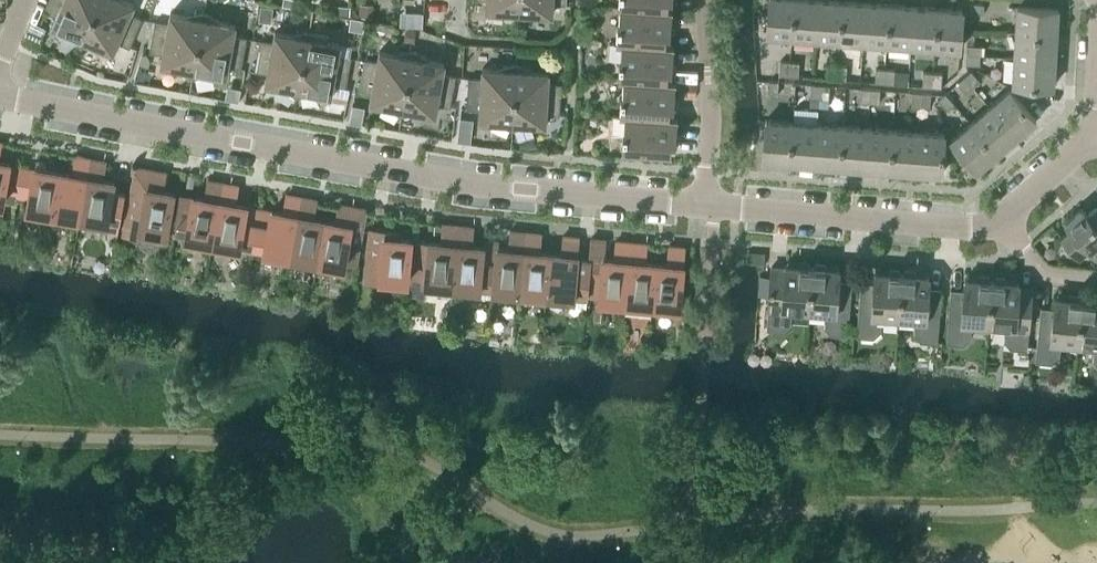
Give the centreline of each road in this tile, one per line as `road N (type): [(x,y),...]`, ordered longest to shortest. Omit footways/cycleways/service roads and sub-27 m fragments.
road 1 (tertiary): [(0,90),(468,186),(709,209)]
road 2 (tertiary): [(709,209),(962,226),(1002,216)]
road 3 (residential): [(709,209),(704,0)]
road 4 (residential): [(1096,278),(1044,272),(1002,216)]

